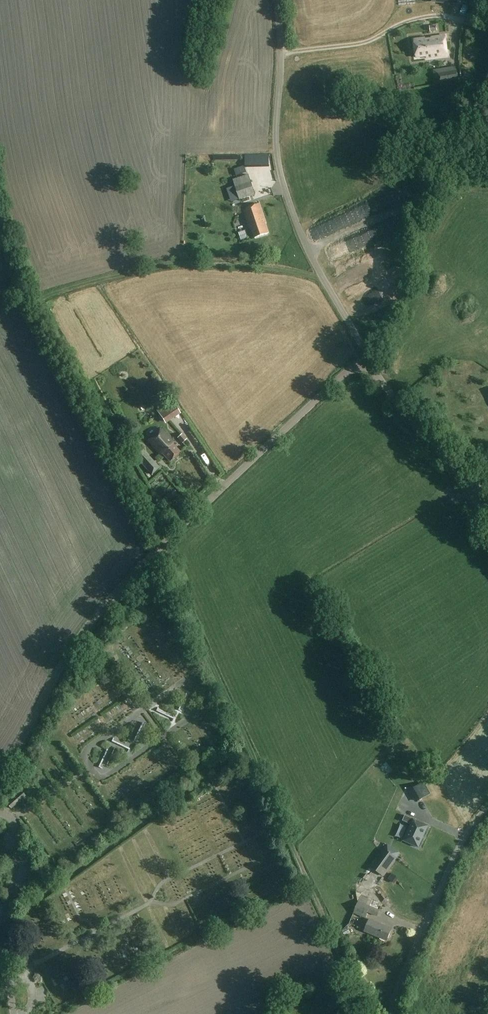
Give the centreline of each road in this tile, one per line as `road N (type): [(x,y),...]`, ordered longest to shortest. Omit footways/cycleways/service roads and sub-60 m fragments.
road 1 (unclassified): [(367,354),(308,250),(280,171),(276,0)]
road 2 (track): [(41,298),(172,264),(323,277)]
road 3 (residential): [(0,770),(79,639),(164,544)]
road 4 (unclassified): [(164,544),(367,354)]
road 5 (unclassified): [(391,1013),(460,846),(487,808)]
road 6 (track): [(281,53),(366,42),(432,16),(467,21)]
road 7 (unclassified): [(367,354),(487,503)]

